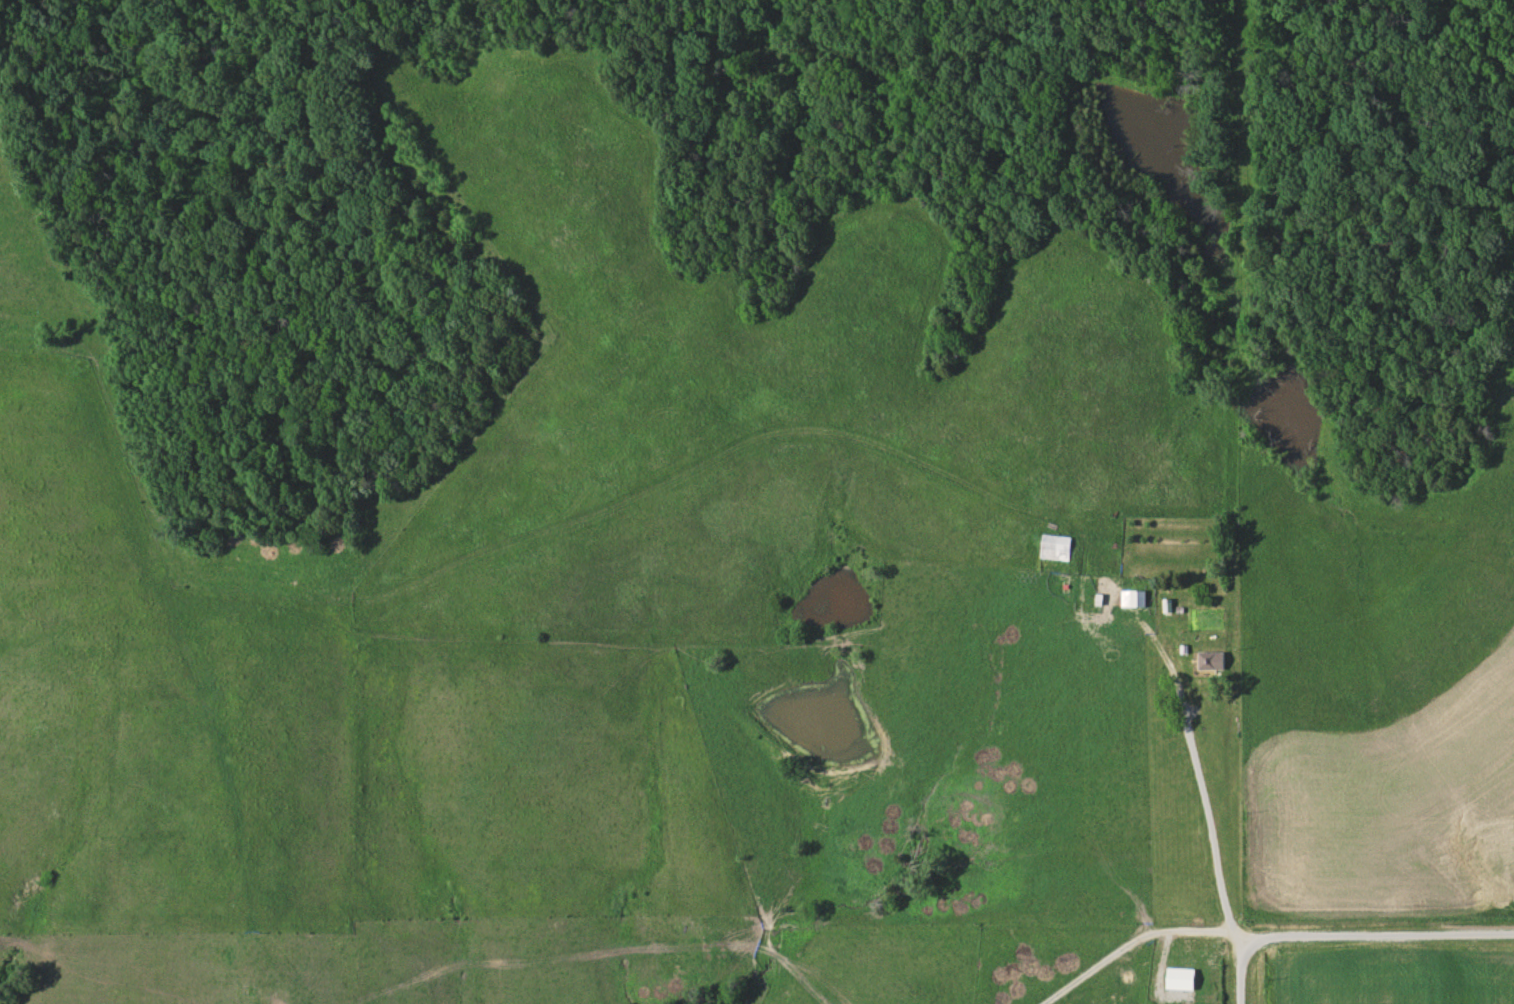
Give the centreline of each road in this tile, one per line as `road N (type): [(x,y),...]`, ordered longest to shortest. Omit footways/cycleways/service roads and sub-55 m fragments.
road 1 (residential): [(1240,938),(1513,933)]

